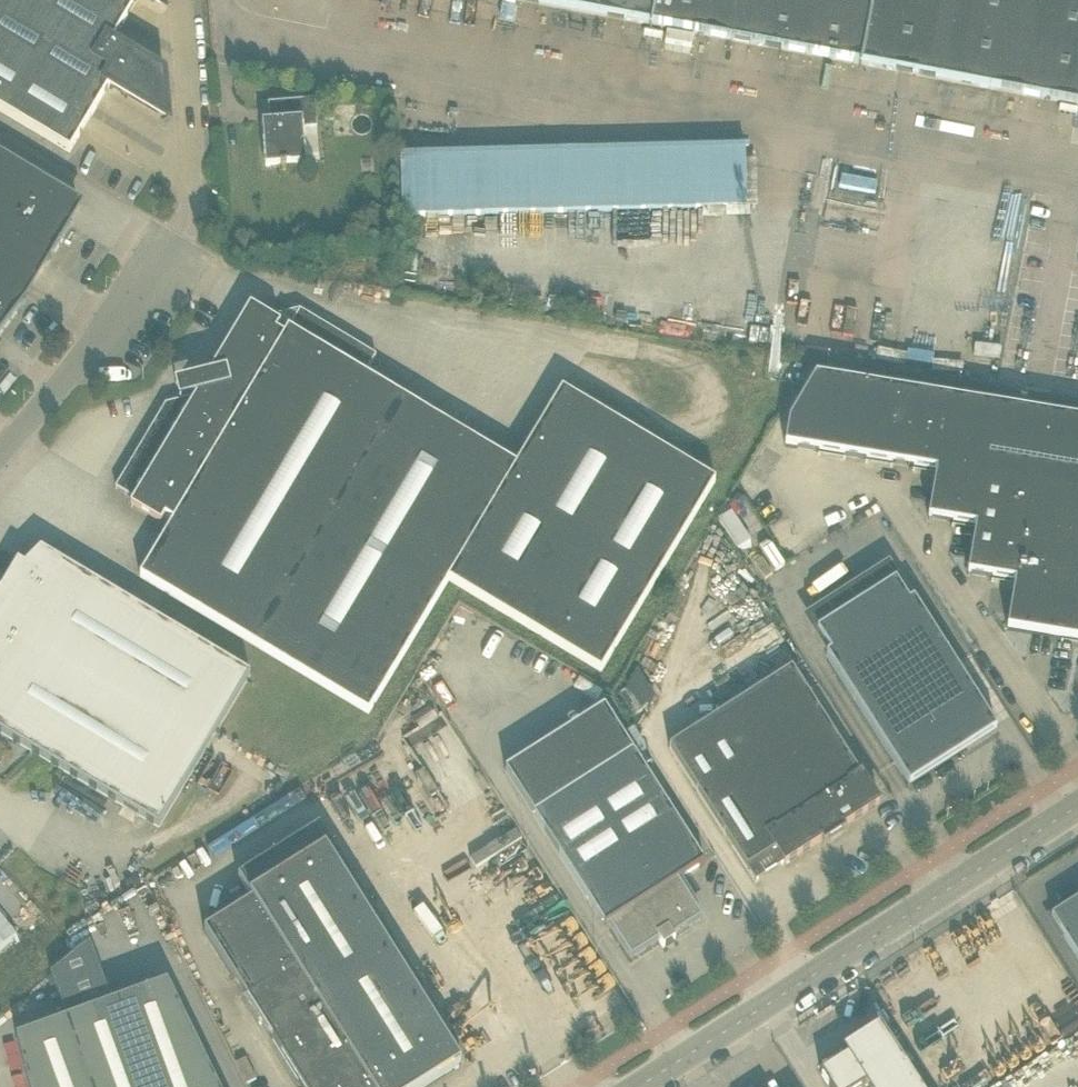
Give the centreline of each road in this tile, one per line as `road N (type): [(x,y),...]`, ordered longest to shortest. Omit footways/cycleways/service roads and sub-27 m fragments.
road 1 (unclassified): [(637,1086),(1077,810)]
road 2 (unclassified): [(0,443),(159,234)]

